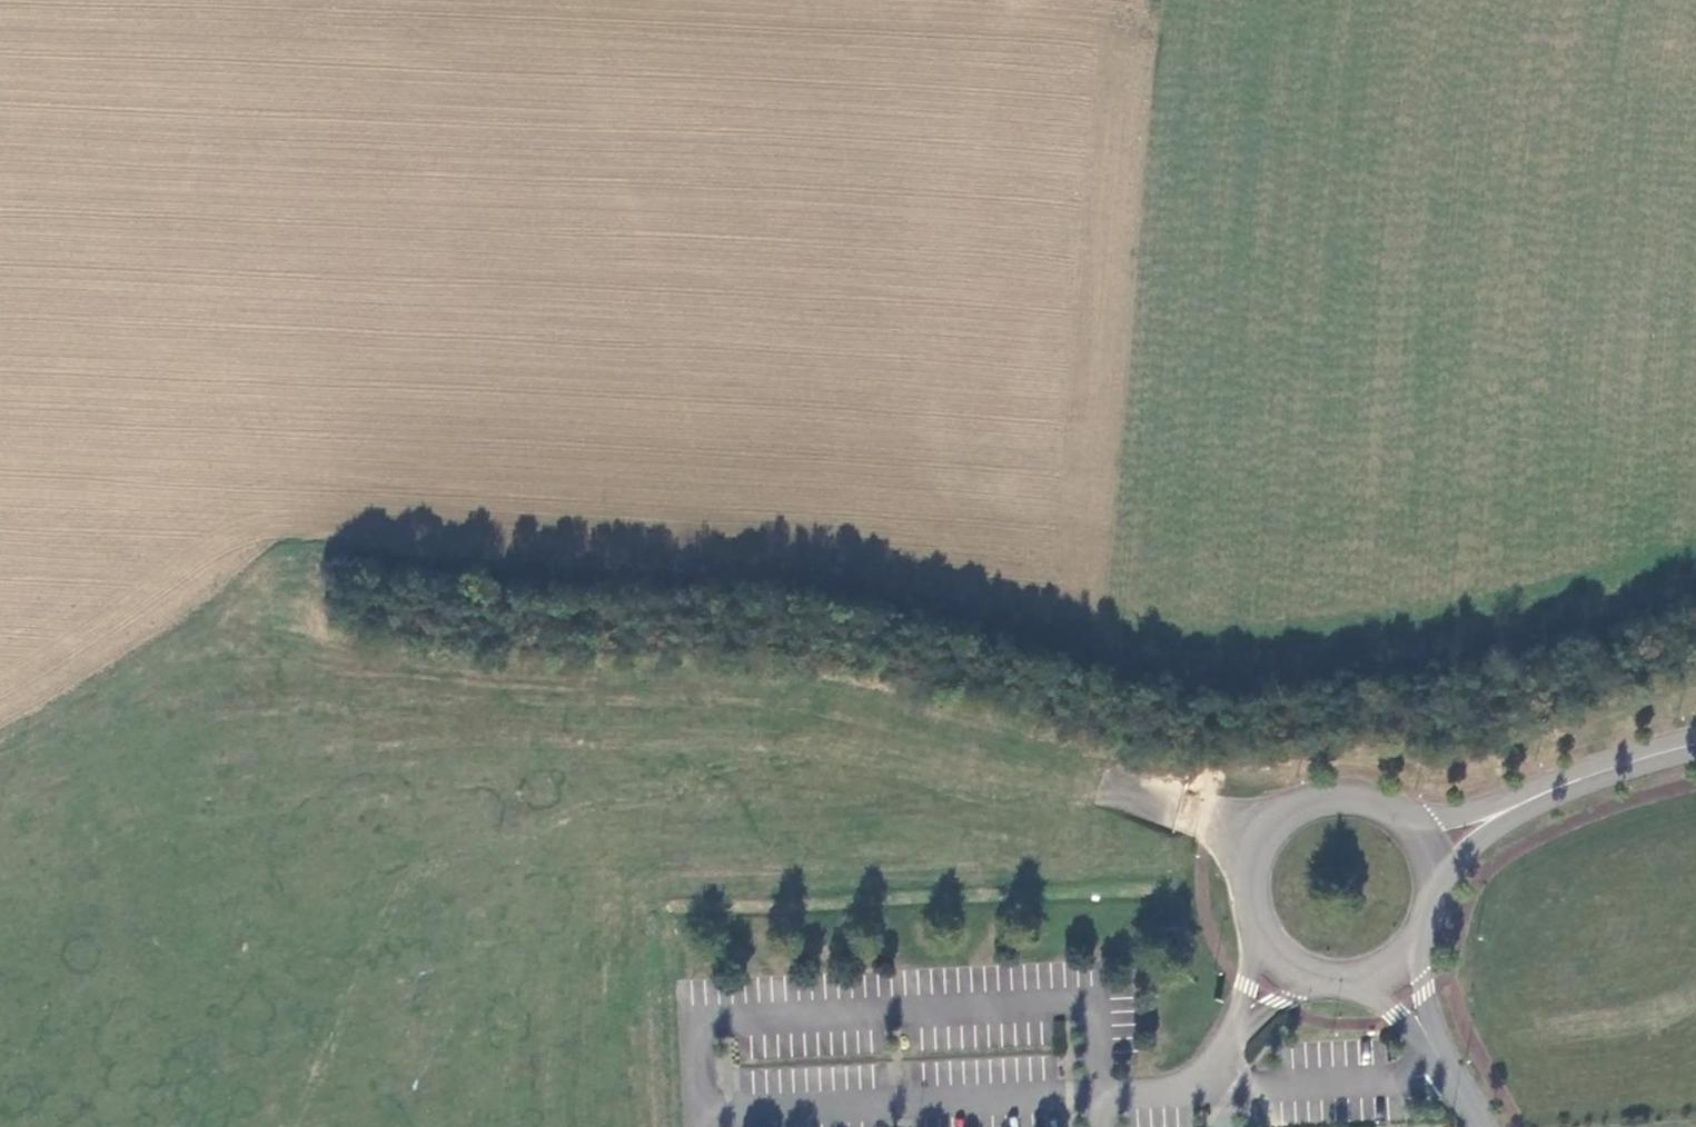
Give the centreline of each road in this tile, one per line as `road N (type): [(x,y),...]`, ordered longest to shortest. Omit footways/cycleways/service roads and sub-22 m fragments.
road 1 (unclassified): [(1389,804),(1327,792),(1290,806),(1251,853),(1246,892),(1256,928),(1278,957),(1309,975),(1374,974),(1419,939),(1435,887)]
road 2 (unclassified): [(1695,744),(1521,804)]
road 3 (unclassified): [(1521,804),(1441,817),(1389,804)]

